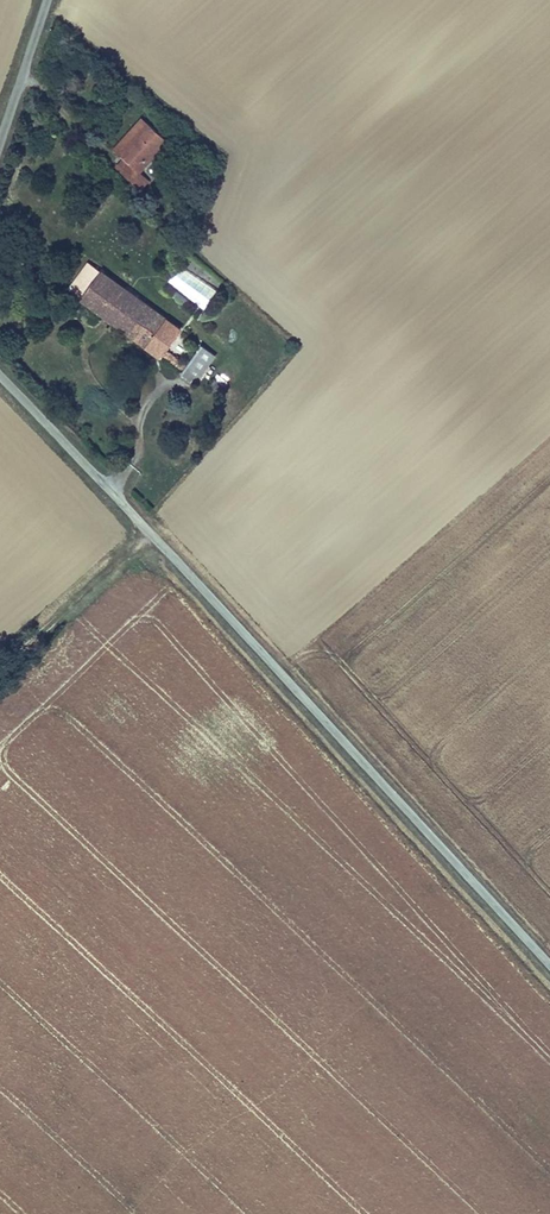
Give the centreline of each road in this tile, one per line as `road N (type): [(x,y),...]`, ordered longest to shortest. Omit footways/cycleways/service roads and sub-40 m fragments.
road 1 (unclassified): [(62,440),(549,966)]
road 2 (track): [(0,672),(153,537)]
road 3 (unclassified): [(0,140),(47,0)]

